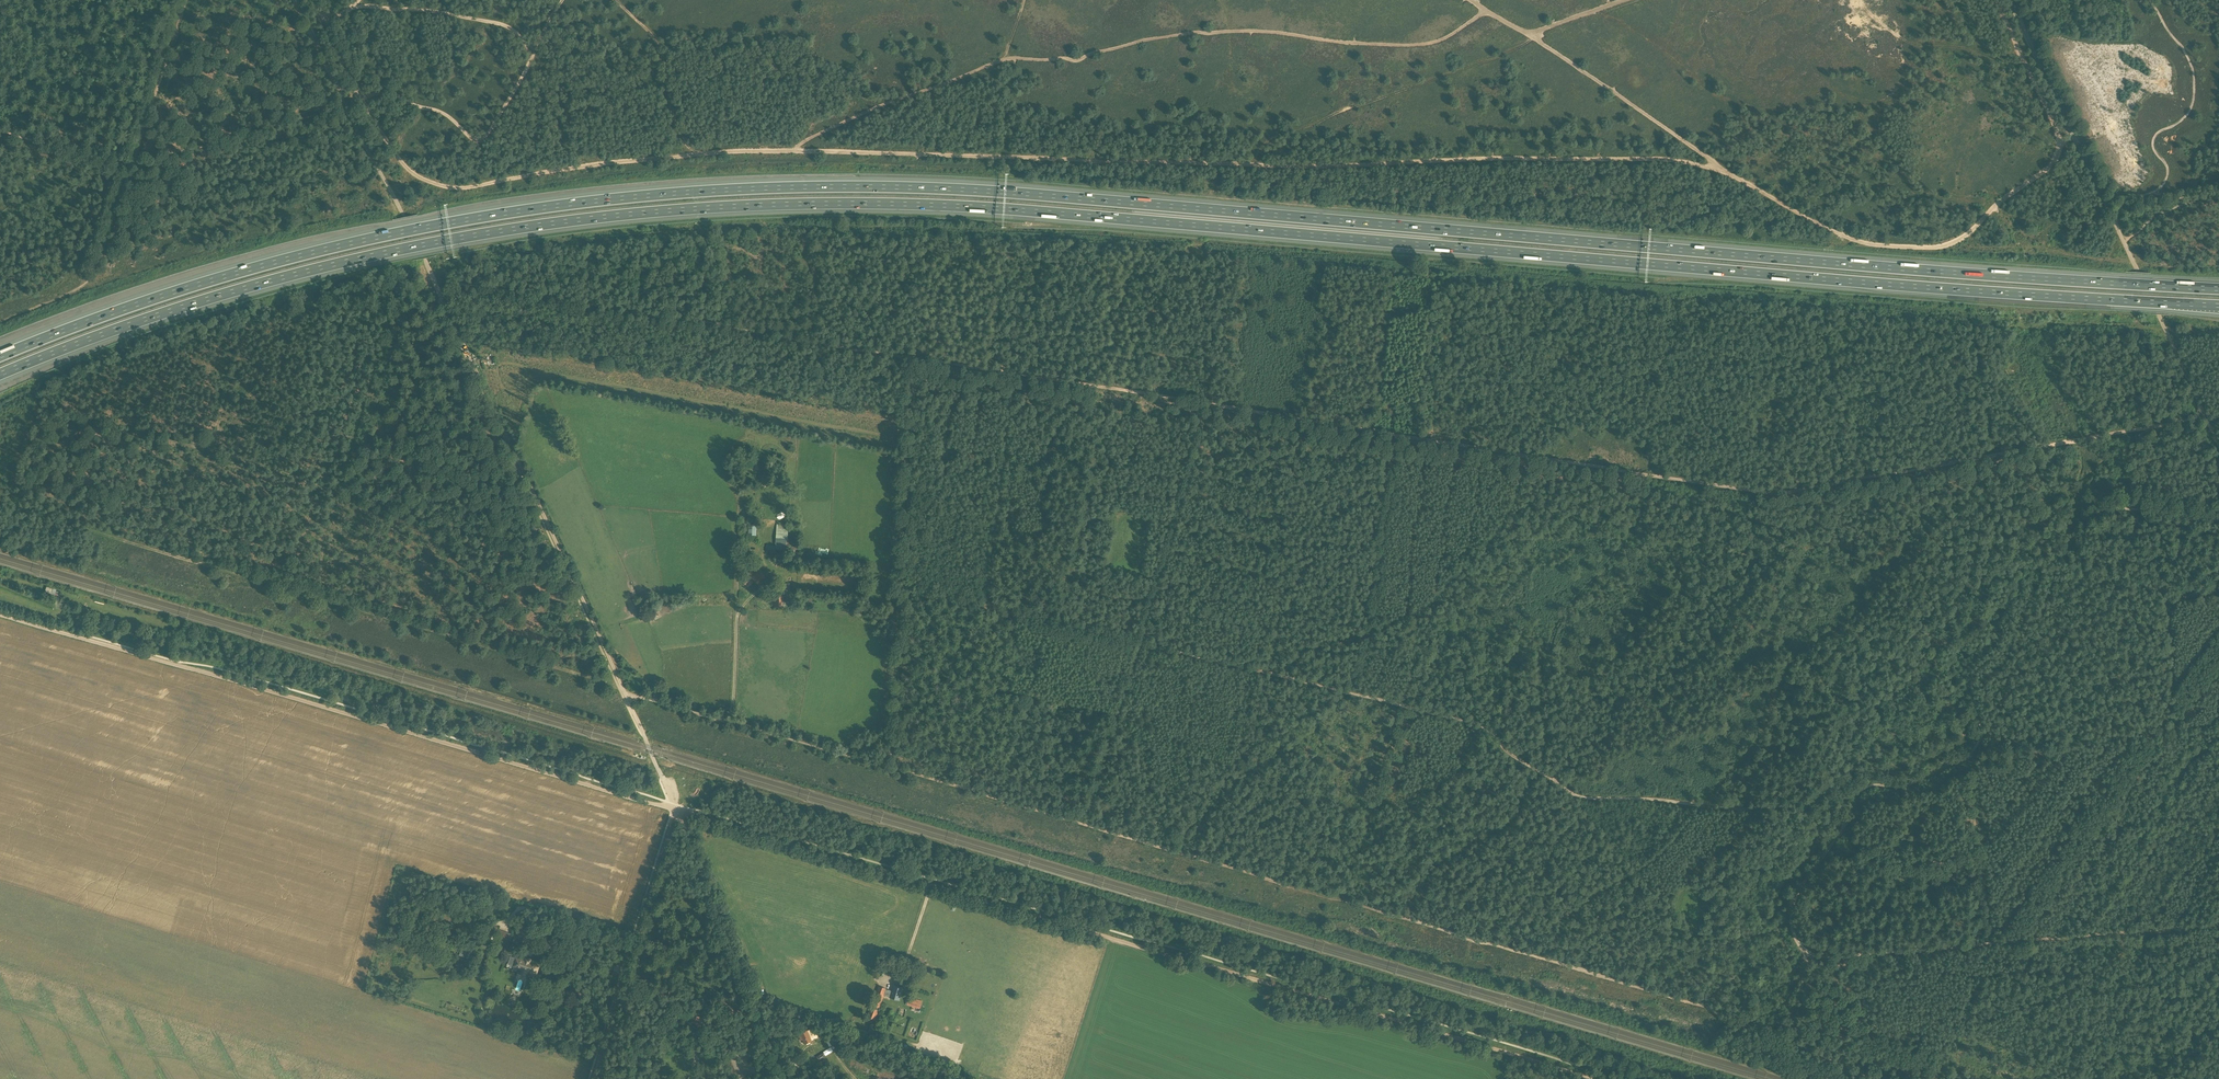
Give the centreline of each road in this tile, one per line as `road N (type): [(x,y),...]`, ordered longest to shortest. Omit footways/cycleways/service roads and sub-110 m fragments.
road 1 (motorway): [(0,374),(192,303),(353,259),(514,228),(752,205),(992,208),(2218,305)]
road 2 (motorway): [(2218,288),(990,192),(751,189),(564,205),(351,243),(187,287),(0,355)]
road 3 (track): [(362,98),(401,161),(449,187),(751,151),(1321,166),(1664,159),(1743,180),(1860,242),(1936,248),(1968,233),(2057,153),(2059,138),(1995,0)]
road 4 (track): [(2205,416),(1770,494),(902,356)]
road 5 (track): [(622,685),(19,509),(54,393),(74,376),(317,305),(423,310),(445,302)]
road 6 (track): [(904,587),(1473,723),(1579,797),(1744,809),(1816,805),(1847,818)]
road 7 (track): [(1791,1027),(1766,1047),(1703,1006),(884,765)]
road 8 (track): [(1593,1078),(683,813)]
road 9 (track): [(794,151),(835,125),(1006,58),(1082,57),(1203,32),(1427,44),(1486,10)]
road 10 (track): [(677,811),(0,615)]
road 11 (track): [(1847,818),(1865,787),(1912,784),(1976,747),(2081,579),(2084,534),(2096,512),(2218,517)]
road 12 (track): [(48,415),(218,452),(520,545),(555,539)]
road 13 (track): [(902,356),(468,285),(439,292)]
road 14 (track): [(445,302),(626,695)]
road 15 (track): [(1807,957),(2218,926)]
road 16 (track): [(1252,164),(1278,133),(1490,60),(1543,29),(1624,0)]
road 17 (unclassified): [(2205,416),(2067,122)]
road 18 (track): [(1470,0),(1534,36),(1727,174)]
road 19 (track): [(362,98),(392,93),(482,139),(562,0)]
road 20 (track): [(683,813),(785,1078)]
road 21 (track): [(677,811),(593,1078)]
road 22 (track): [(884,765),(626,695)]
road 23 (track): [(130,164),(344,104)]
road 24 (track): [(344,104),(439,292)]
road 25 (track): [(2157,191),(2168,172),(2153,140),(2188,114),(2194,93),(2190,61),(2161,18)]
road 26 (track): [(904,587),(914,385)]
road 27 (track): [(352,7),(505,26),(532,57)]
road 28 (track): [(389,308),(336,491)]
road 29 (track): [(1970,1078),(1791,1027)]
road 30 (track): [(884,765),(896,740),(904,587)]
road 31 (track): [(612,0),(659,47),(675,123),(692,155)]
road 32 (track): [(186,0),(130,164)]
road 33 (track): [(1807,957),(1792,934),(1791,905),(1847,818)]
road 34 (track): [(737,582),(733,701),(719,720)]
road 35 (track): [(0,130),(130,164)]
road 36 (track): [(1701,806),(1684,835),(1642,871),(1679,896)]
road 37 (track): [(0,323),(94,275),(113,279)]

